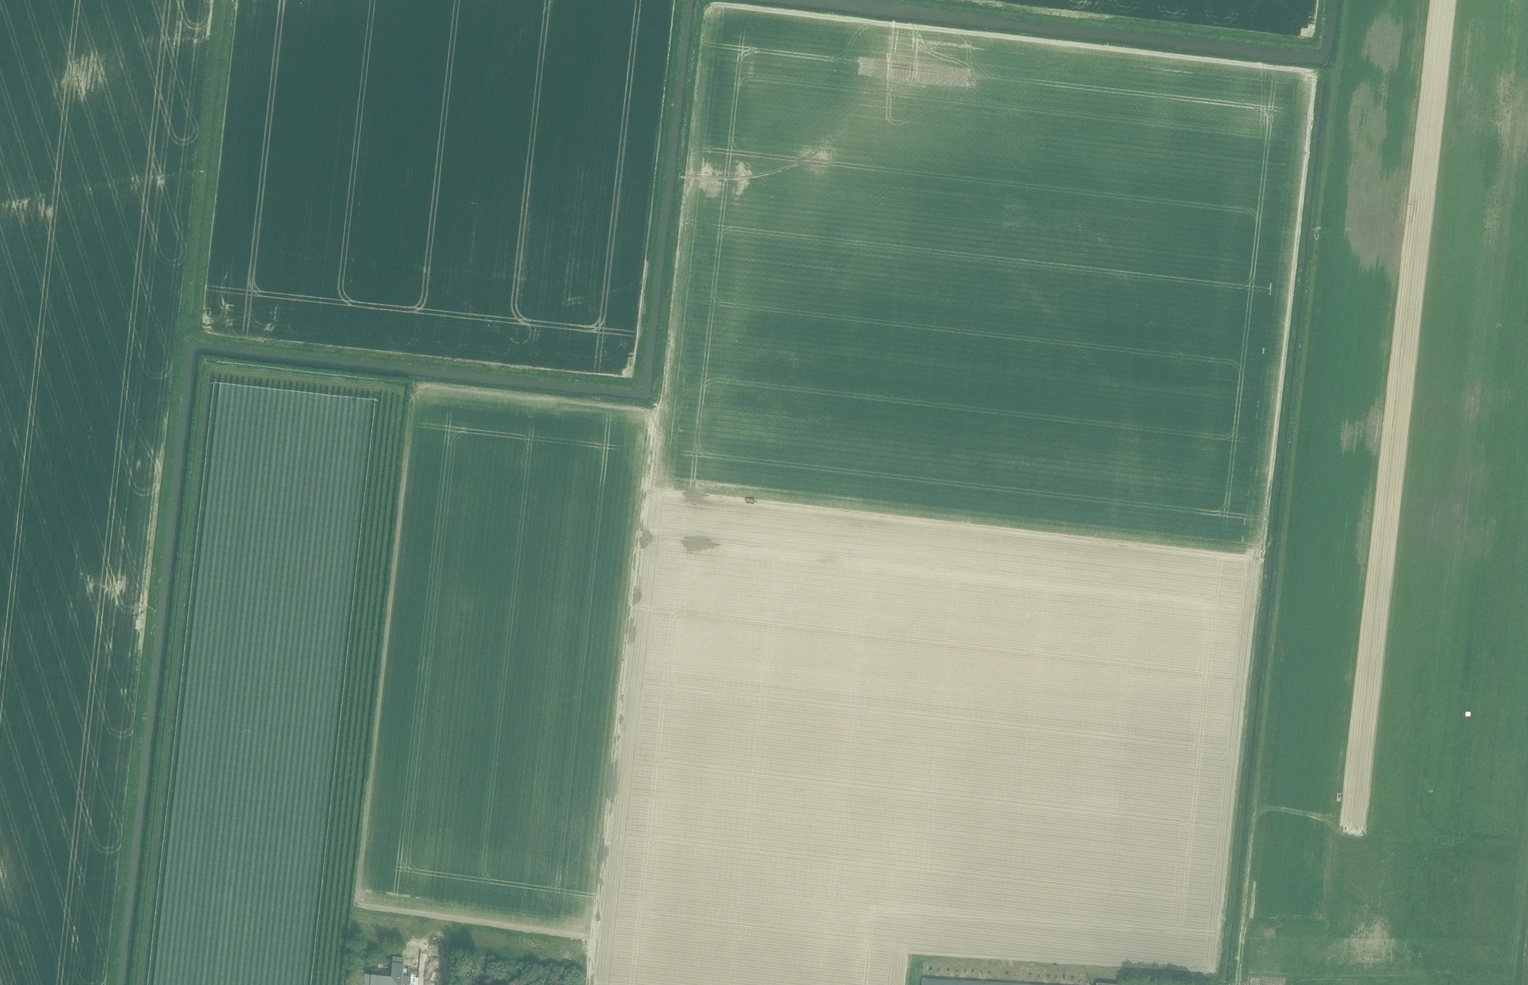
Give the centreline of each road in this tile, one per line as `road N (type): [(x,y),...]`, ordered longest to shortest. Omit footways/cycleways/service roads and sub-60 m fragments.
road 1 (track): [(589,984),(649,426)]

